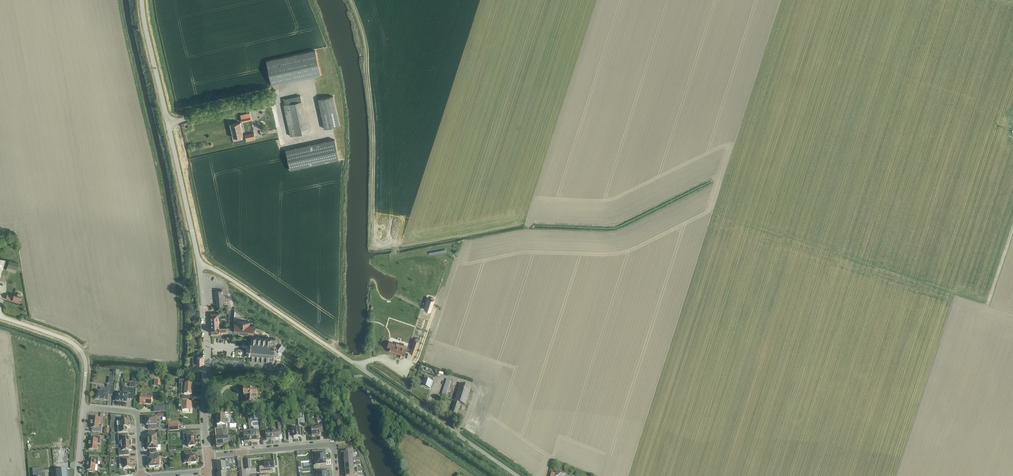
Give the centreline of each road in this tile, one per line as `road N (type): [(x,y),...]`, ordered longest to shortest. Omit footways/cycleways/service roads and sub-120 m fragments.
road 1 (unclassified): [(516,475),(258,298)]
road 2 (unclassified): [(192,231),(142,0)]
road 3 (residential): [(207,456),(200,266)]
road 4 (residential): [(336,475),(332,444),(242,453)]

